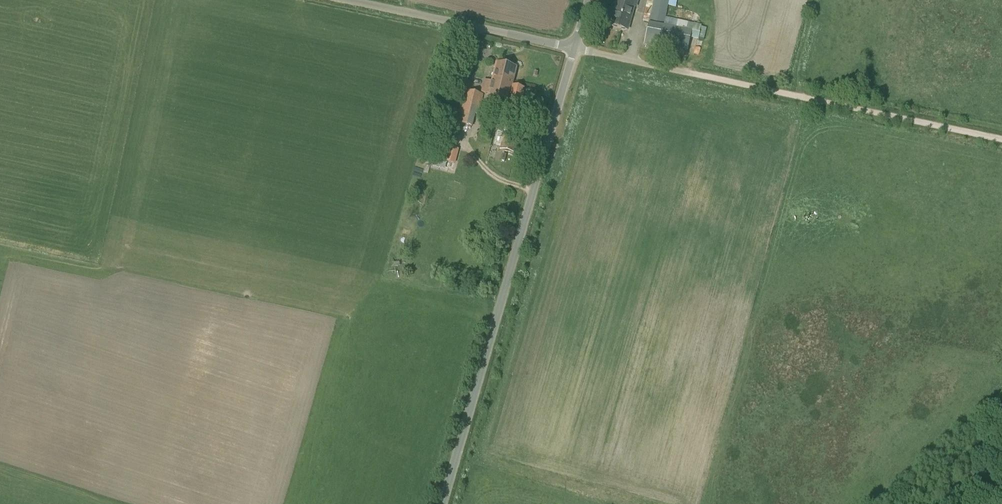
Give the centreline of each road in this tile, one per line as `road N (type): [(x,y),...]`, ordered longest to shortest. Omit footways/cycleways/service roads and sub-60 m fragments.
road 1 (tertiary): [(442,503),(574,48)]
road 2 (unclassified): [(347,0),(574,48)]
road 3 (track): [(574,48),(793,97)]
road 4 (track): [(793,97),(1001,140)]

